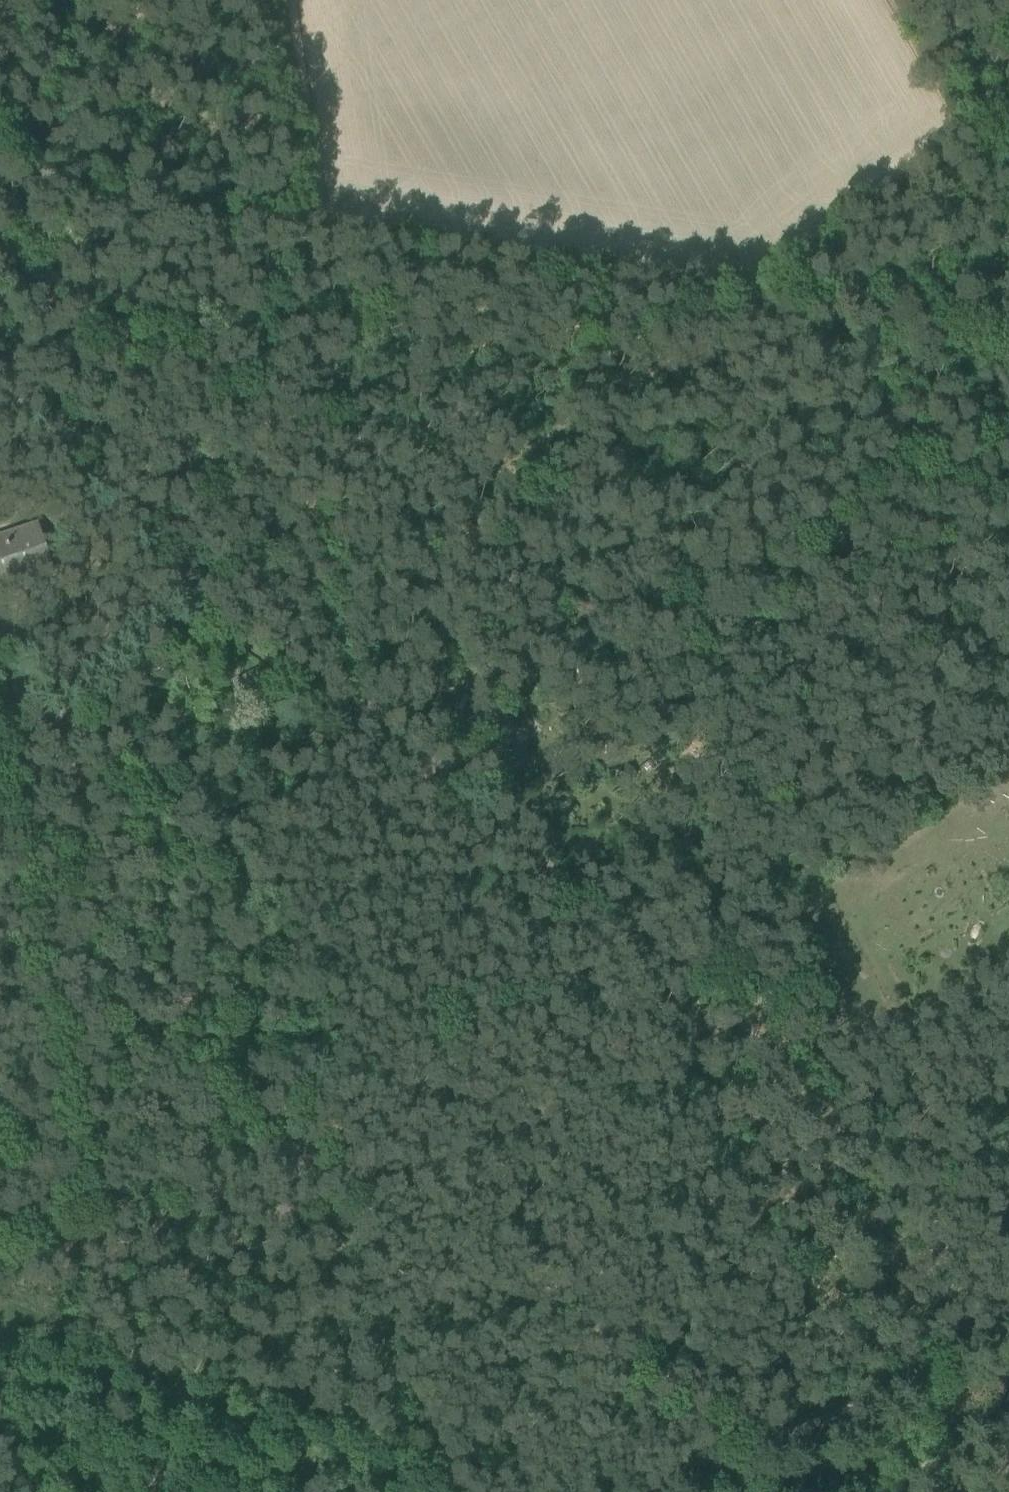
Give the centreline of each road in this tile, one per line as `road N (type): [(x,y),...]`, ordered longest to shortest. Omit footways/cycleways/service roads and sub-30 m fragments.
road 1 (track): [(205,617),(328,1118),(452,1491)]
road 2 (track): [(1008,325),(664,289),(313,232)]
road 3 (track): [(205,617),(685,974)]
road 4 (track): [(756,299),(751,333),(771,456),(894,776)]
road 5 (track): [(156,1491),(198,1379),(328,1118)]
road 6 (track): [(313,232),(205,617)]
road 7 (track): [(685,974),(755,1033),(1008,1199)]
road 8 (track): [(1008,1328),(667,1491)]
road 9 (track): [(205,617),(0,371)]
road 10 (track): [(313,232),(0,167)]
road 11 (track): [(289,0),(313,232)]
road 12 (track): [(205,617),(181,649),(90,719),(25,731)]
road 13 (track): [(0,1305),(197,1382)]

